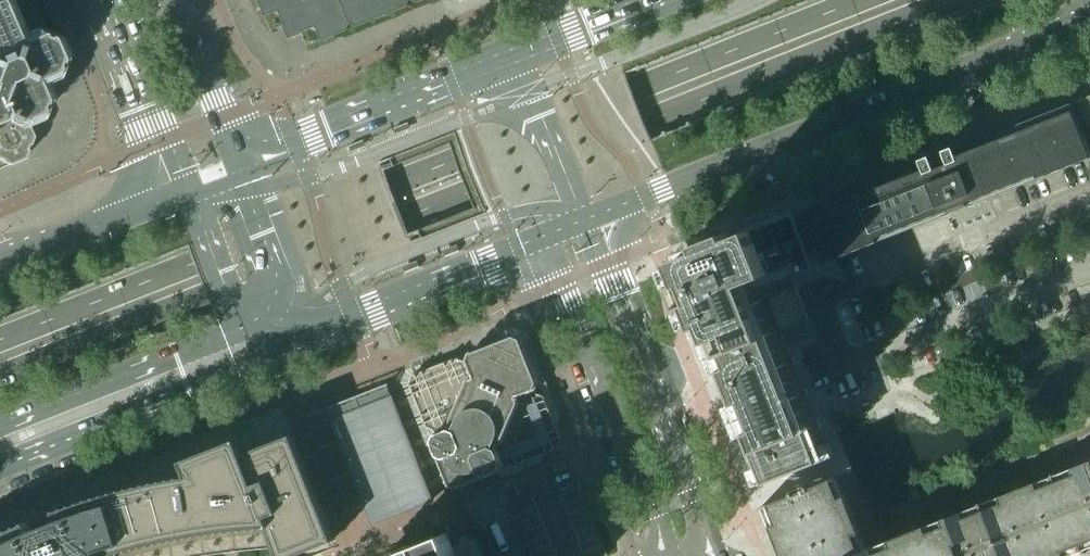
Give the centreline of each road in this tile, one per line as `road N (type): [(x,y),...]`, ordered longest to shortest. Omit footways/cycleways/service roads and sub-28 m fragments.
road 1 (primary): [(0,377),(956,0)]
road 2 (primary): [(860,0),(0,339)]
road 3 (residential): [(1089,194),(816,303),(821,320),(796,332),(814,378),(1089,271)]
road 4 (primary): [(589,228),(1089,25)]
road 5 (tertiary): [(717,555),(589,228)]
road 6 (tertiary): [(545,245),(669,555)]
road 7 (primary): [(519,55),(295,145),(240,176)]
road 8 (primary): [(263,341),(545,245)]
road 9 (primary): [(0,448),(263,341)]
road 10 (primary): [(104,0),(189,196)]
road 11 (primary): [(189,196),(0,264)]
road 12 (primary): [(240,176),(173,0)]
road 13 (tertiary): [(589,228),(519,55)]
road 14 (primary): [(263,341),(277,274),(240,176)]
road 15 (primary): [(189,196),(243,328),(263,341)]
road 16 (primary): [(662,0),(519,55)]

